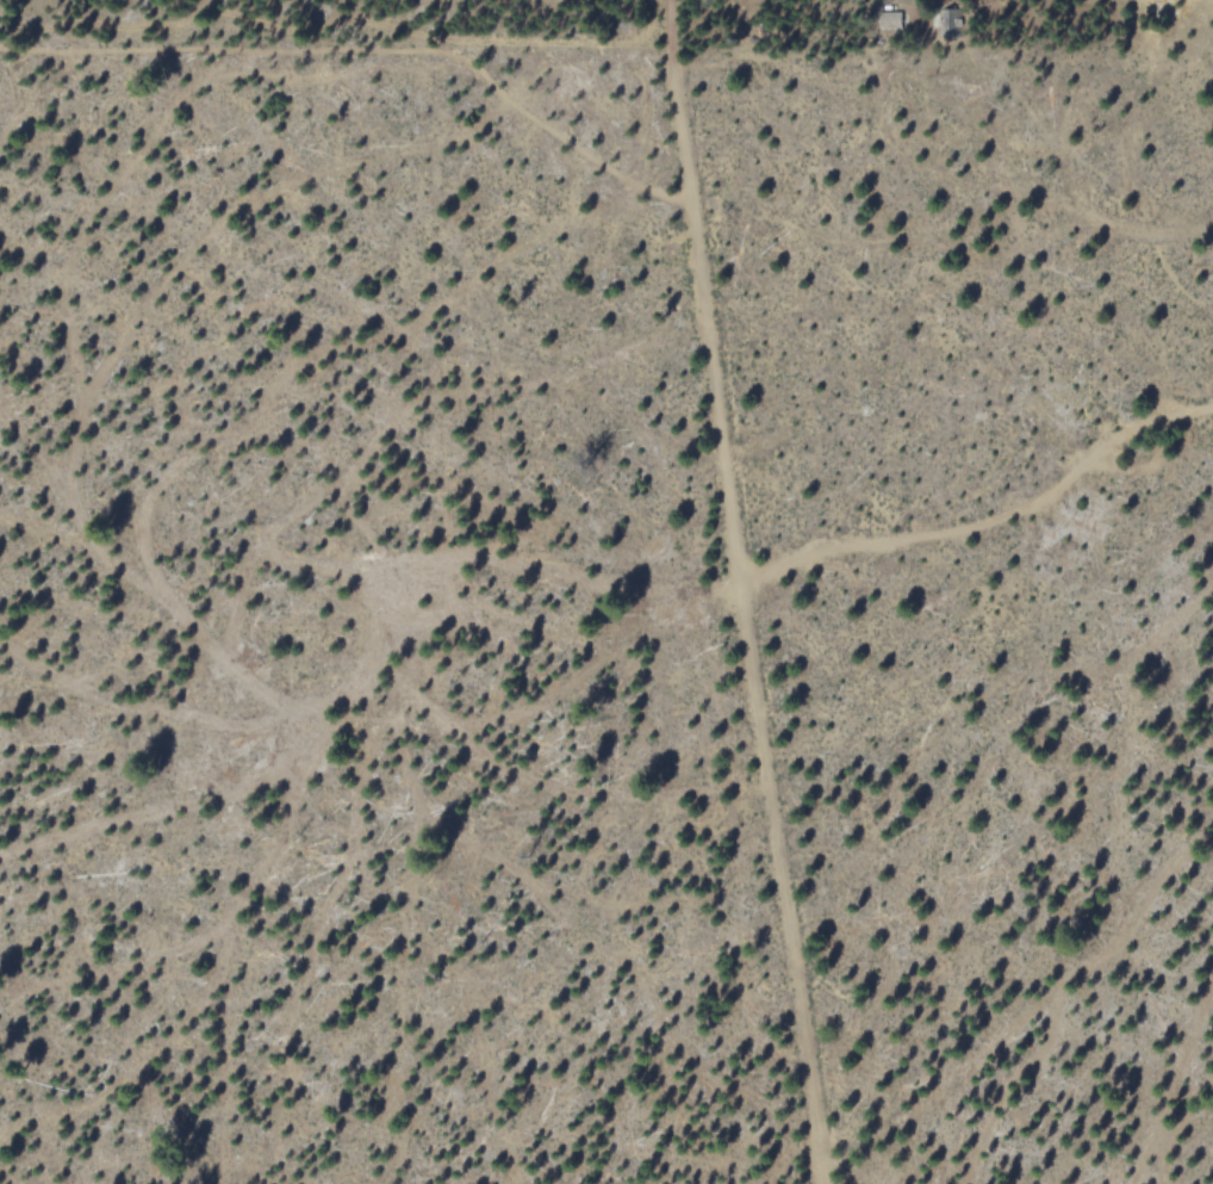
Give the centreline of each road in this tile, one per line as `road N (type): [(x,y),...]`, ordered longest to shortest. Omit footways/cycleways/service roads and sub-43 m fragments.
road 1 (track): [(1212,400),(1136,434),(1012,521),(866,550),(811,547),(782,579),(736,587)]

